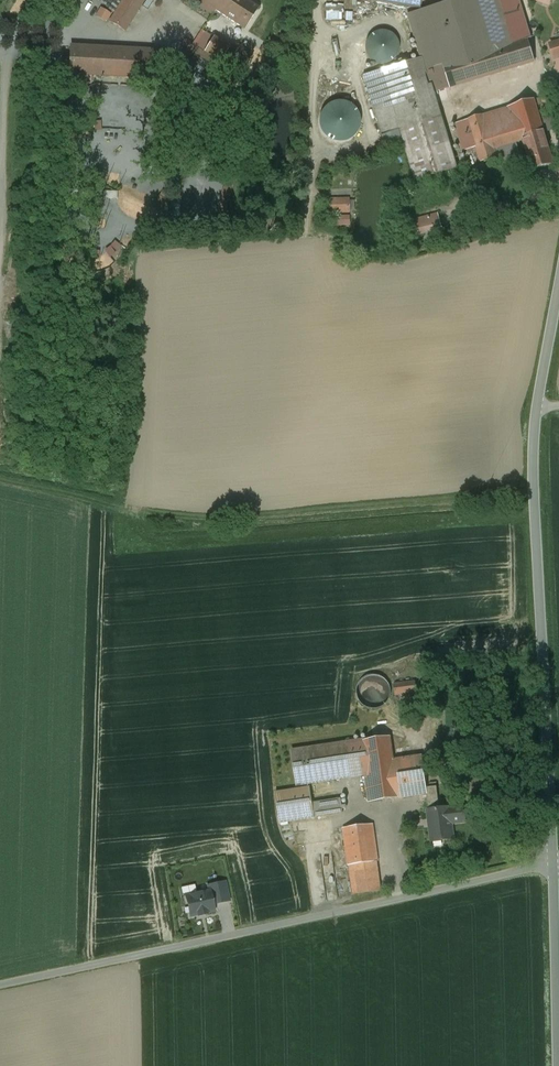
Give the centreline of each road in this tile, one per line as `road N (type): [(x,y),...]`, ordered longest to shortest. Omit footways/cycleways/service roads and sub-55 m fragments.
road 1 (tertiary): [(554,864),(534,444),(558,287)]
road 2 (unclassified): [(554,864),(0,985)]
road 3 (tertiary): [(558,1065),(554,864)]

